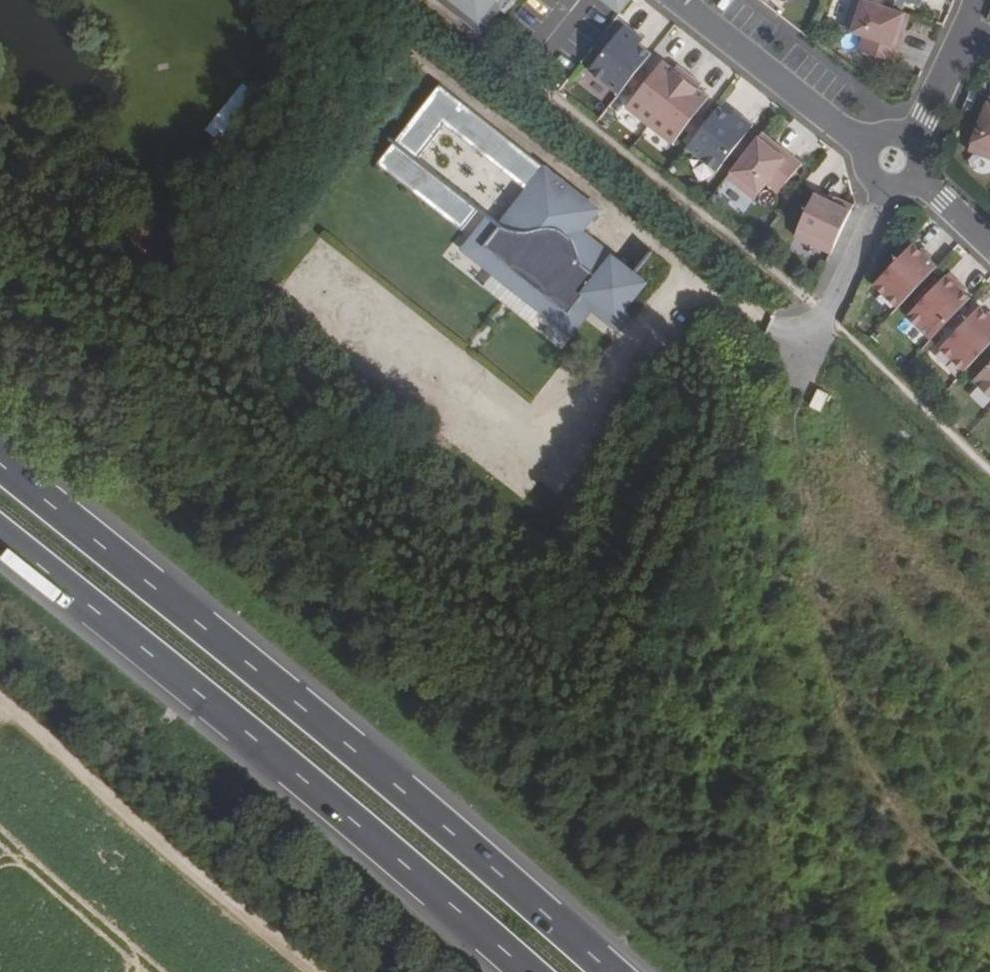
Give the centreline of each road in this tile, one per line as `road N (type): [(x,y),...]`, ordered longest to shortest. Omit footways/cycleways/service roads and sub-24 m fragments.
road 1 (trunk): [(610,971),(263,675),(0,464)]
road 2 (trunk): [(0,534),(528,971)]
road 3 (track): [(0,707),(317,971)]
road 4 (residential): [(676,0),(868,147)]
road 5 (residential): [(881,185),(796,374)]

